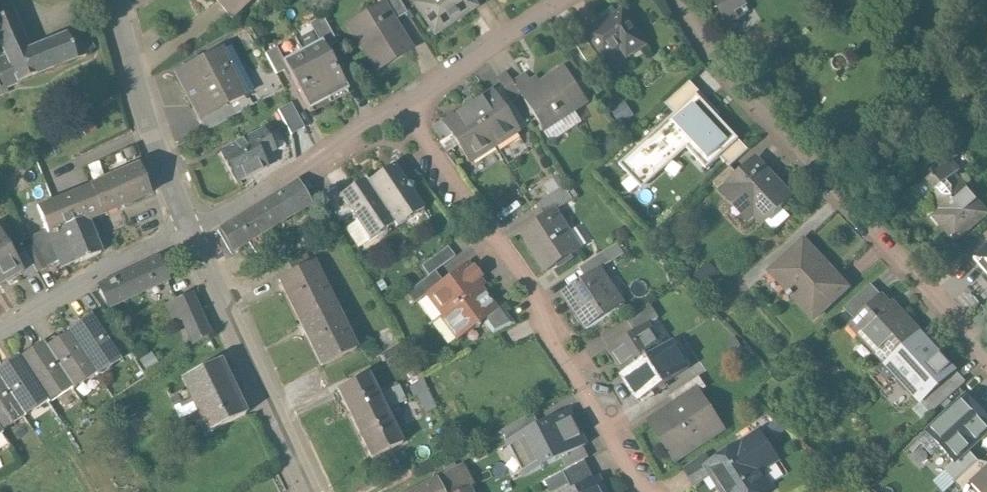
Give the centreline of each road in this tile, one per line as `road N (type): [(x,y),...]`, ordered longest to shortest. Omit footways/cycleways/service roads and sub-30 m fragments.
road 1 (residential): [(672,0),(732,90),(986,362)]
road 2 (residential): [(401,104),(573,358),(644,491)]
road 3 (secondary): [(191,234),(311,491)]
road 4 (residential): [(191,234),(401,104)]
road 5 (secondary): [(115,0),(191,234)]
road 6 (residential): [(191,234),(0,331)]
road 7 (residential): [(401,104),(558,0)]

